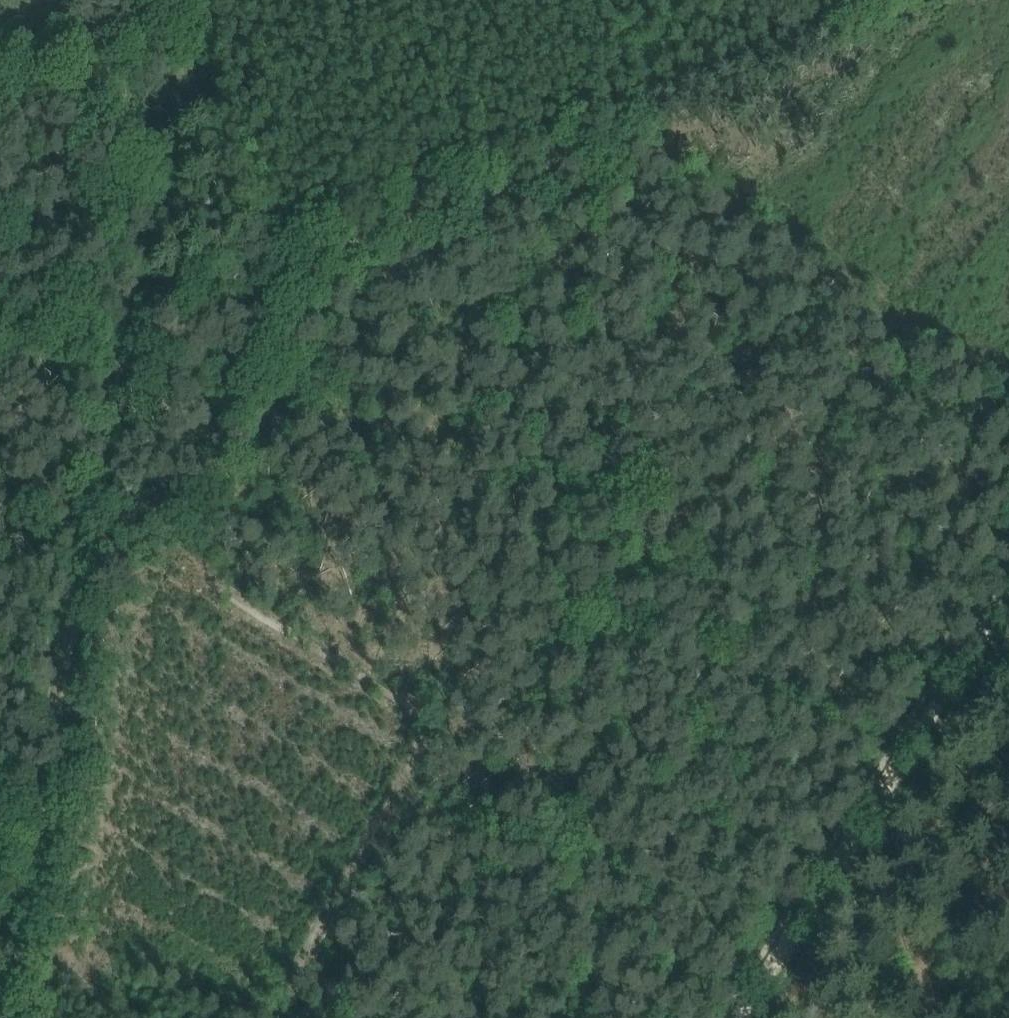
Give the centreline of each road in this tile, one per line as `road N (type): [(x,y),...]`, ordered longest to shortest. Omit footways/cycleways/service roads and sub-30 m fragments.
road 1 (track): [(1008,576),(735,1017)]

